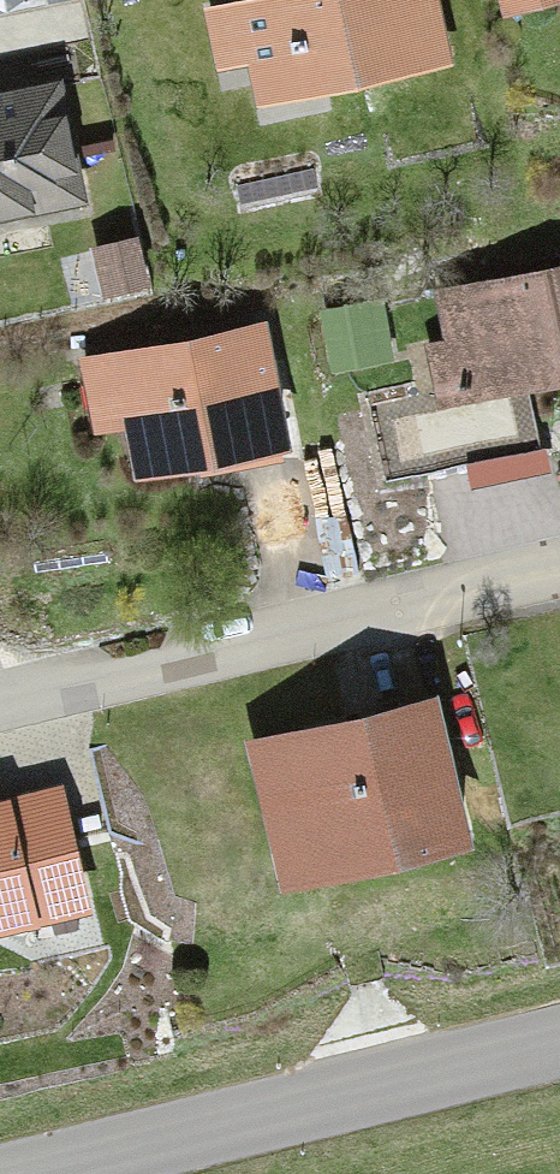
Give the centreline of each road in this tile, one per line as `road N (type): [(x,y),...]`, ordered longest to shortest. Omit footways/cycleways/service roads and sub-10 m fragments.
road 1 (residential): [(0,707),(559,574)]
road 2 (secondary): [(32,1173),(559,1043)]

